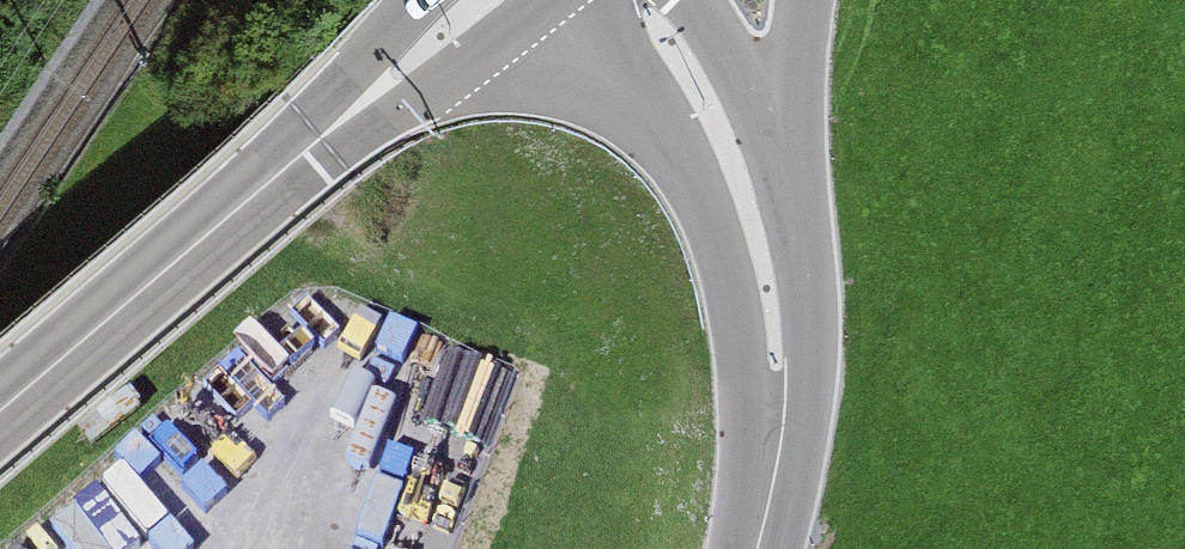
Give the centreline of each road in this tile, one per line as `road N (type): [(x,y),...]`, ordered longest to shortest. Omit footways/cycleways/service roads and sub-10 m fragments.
road 1 (secondary): [(619,71),(707,220),(738,321),(751,548)]
road 2 (secondary): [(764,548),(801,466),(812,361),(789,154)]
road 3 (trunk): [(304,151),(0,409)]
road 4 (trunk): [(304,151),(409,107),(485,46)]
road 5 (trunk): [(416,0),(334,84),(304,151)]
road 6 (trunk): [(789,154),(692,0)]
road 7 (secondary): [(789,154),(801,0)]
road 8 (trunk): [(485,46),(569,48),(619,71)]

